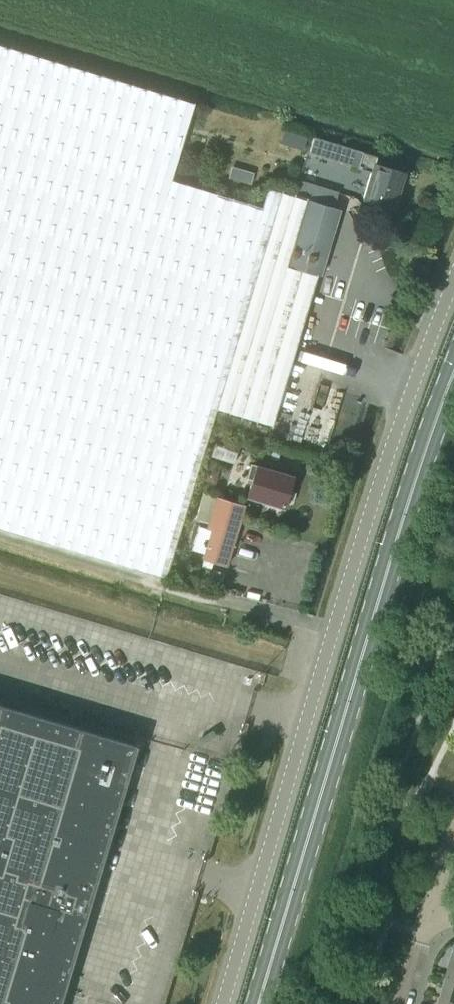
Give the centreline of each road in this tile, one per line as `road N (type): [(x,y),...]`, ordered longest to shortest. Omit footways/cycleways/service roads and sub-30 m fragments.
road 1 (unclassified): [(221,1003),(333,630),(453,286)]
road 2 (primary): [(252,1003),(453,365)]

